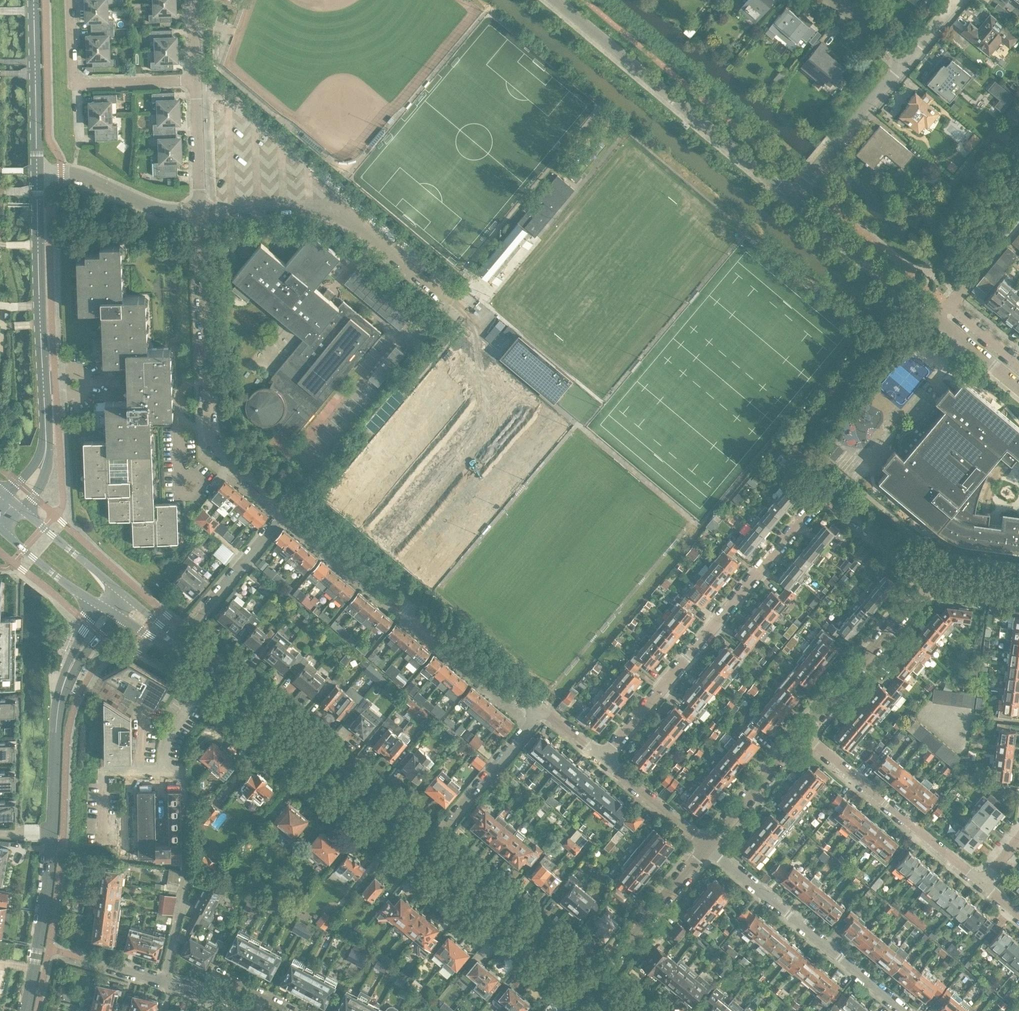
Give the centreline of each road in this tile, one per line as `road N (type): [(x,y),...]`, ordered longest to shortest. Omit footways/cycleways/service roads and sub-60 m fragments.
road 1 (residential): [(602,757),(824,495),(934,585)]
road 2 (residential): [(289,510),(209,440),(201,210)]
road 3 (residential): [(542,708),(481,673),(289,510)]
road 4 (residential): [(793,196),(558,0)]
road 5 (unclassified): [(201,210),(340,210),(465,310)]
road 6 (tertiary): [(45,452),(37,171)]
road 7 (secondary): [(428,847),(220,676)]
road 8 (residential): [(707,846),(906,1010)]
road 9 (residential): [(982,883),(803,733)]
road 10 (secondary): [(587,983),(428,847)]
road 11 (residential): [(196,81),(74,83),(70,0)]
road 12 (residential): [(803,733),(934,585)]
road 13 (residential): [(938,318),(793,196)]
road 14 (residential): [(587,983),(604,973),(707,846)]
road 15 (residential): [(428,847),(542,708)]
road 16 (tertiary): [(26,1010),(54,835)]
road 17 (residential): [(176,646),(289,510)]
road 18 (residential): [(793,196),(906,65)]
road 19 (unclassified): [(37,171),(89,181),(165,213),(201,210)]
road 20 (tertiary): [(37,171),(33,0)]
road 21 (residential): [(707,846),(803,733)]
road 22 (tertiary): [(54,835),(62,691)]
road 23 (residential): [(707,846),(602,757)]
road 24 (unclassified): [(185,773),(165,771),(169,743),(202,685),(220,676)]
road 25 (secondary): [(121,592),(22,508)]
road 26 (residential): [(201,210),(196,81)]
road 27 (residential): [(168,982),(188,861)]

